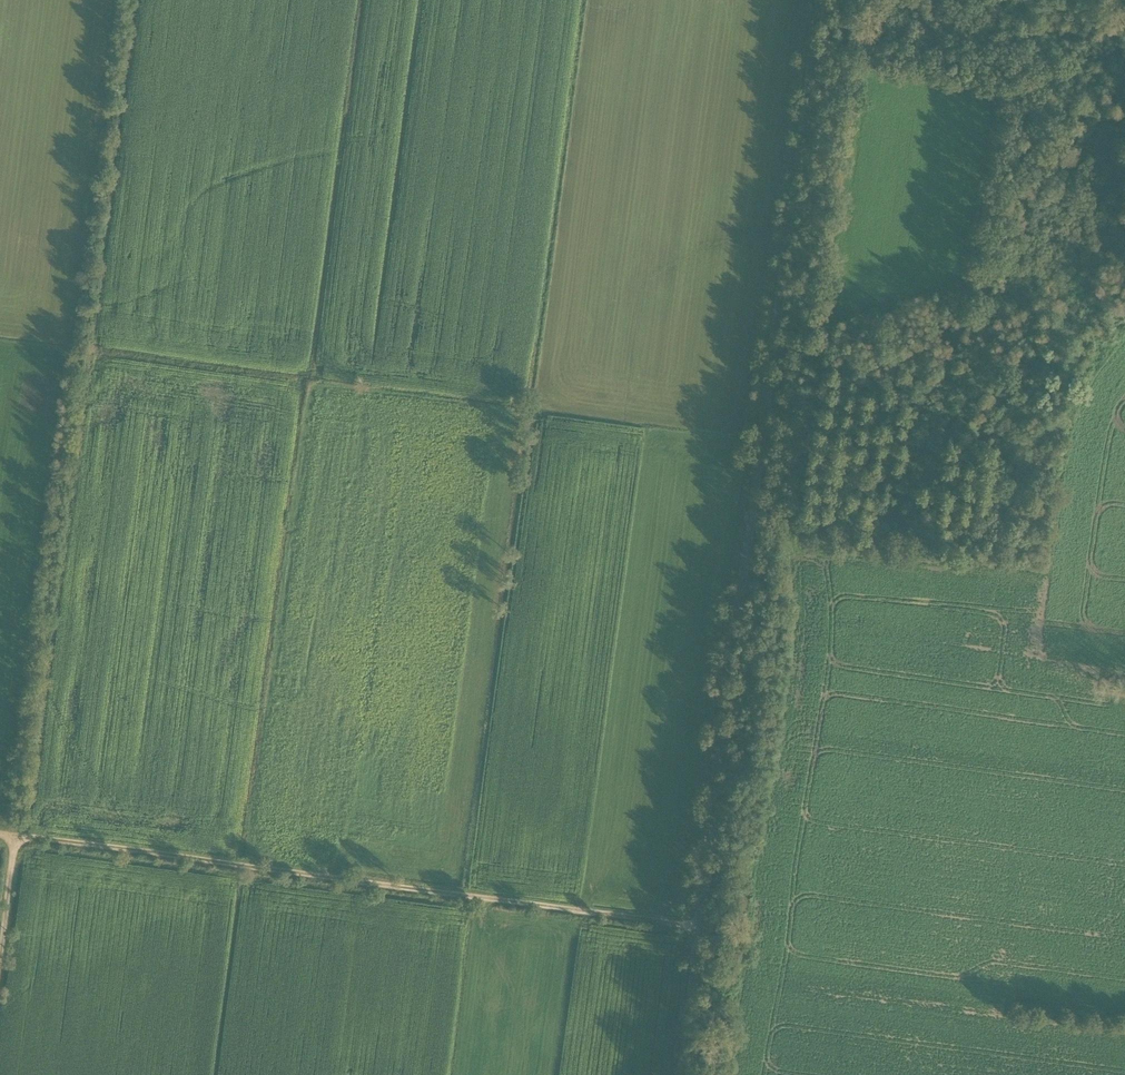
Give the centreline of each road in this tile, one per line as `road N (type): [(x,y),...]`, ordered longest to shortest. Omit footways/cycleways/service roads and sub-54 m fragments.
road 1 (unclassified): [(678,1074),(820,0)]
road 2 (track): [(698,928),(15,838)]

